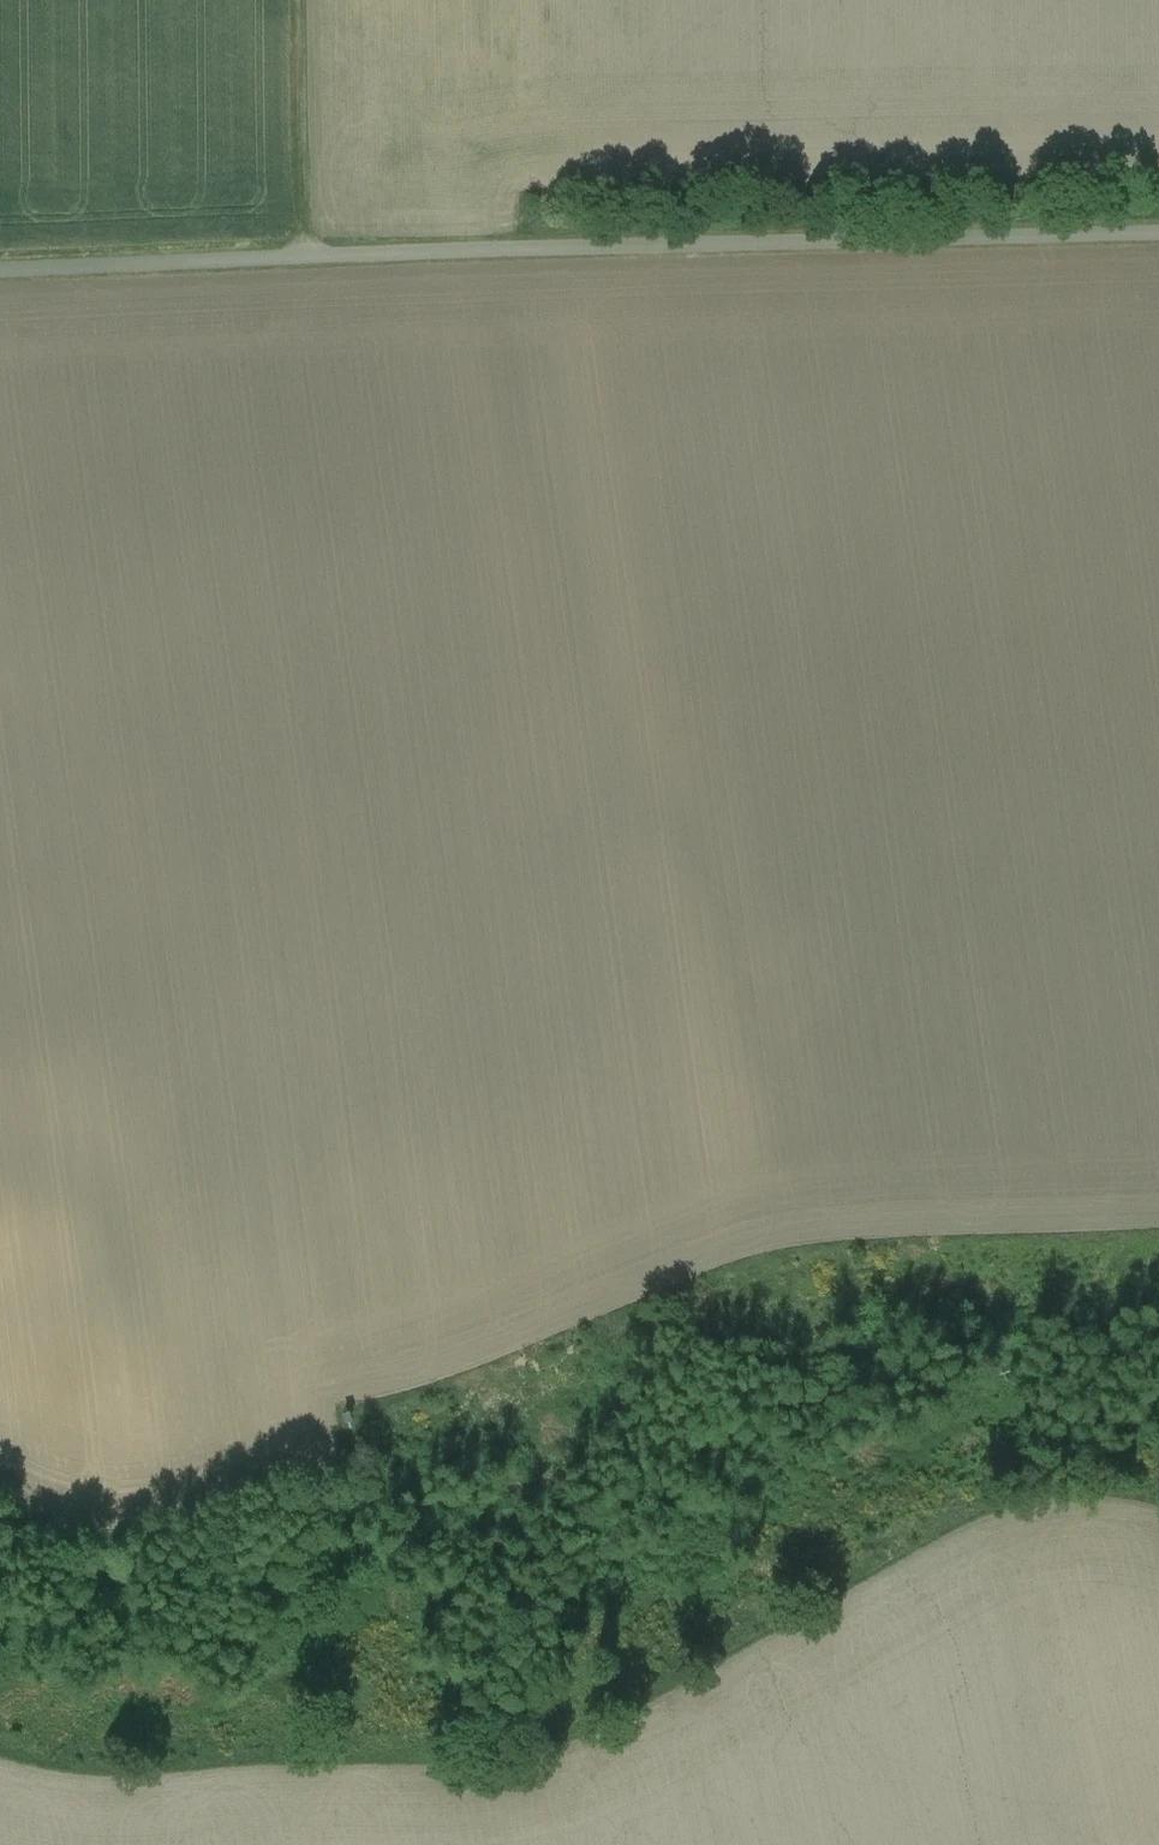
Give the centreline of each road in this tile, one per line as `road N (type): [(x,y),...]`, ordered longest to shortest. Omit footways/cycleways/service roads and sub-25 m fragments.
road 1 (track): [(0,270),(1158,233)]

